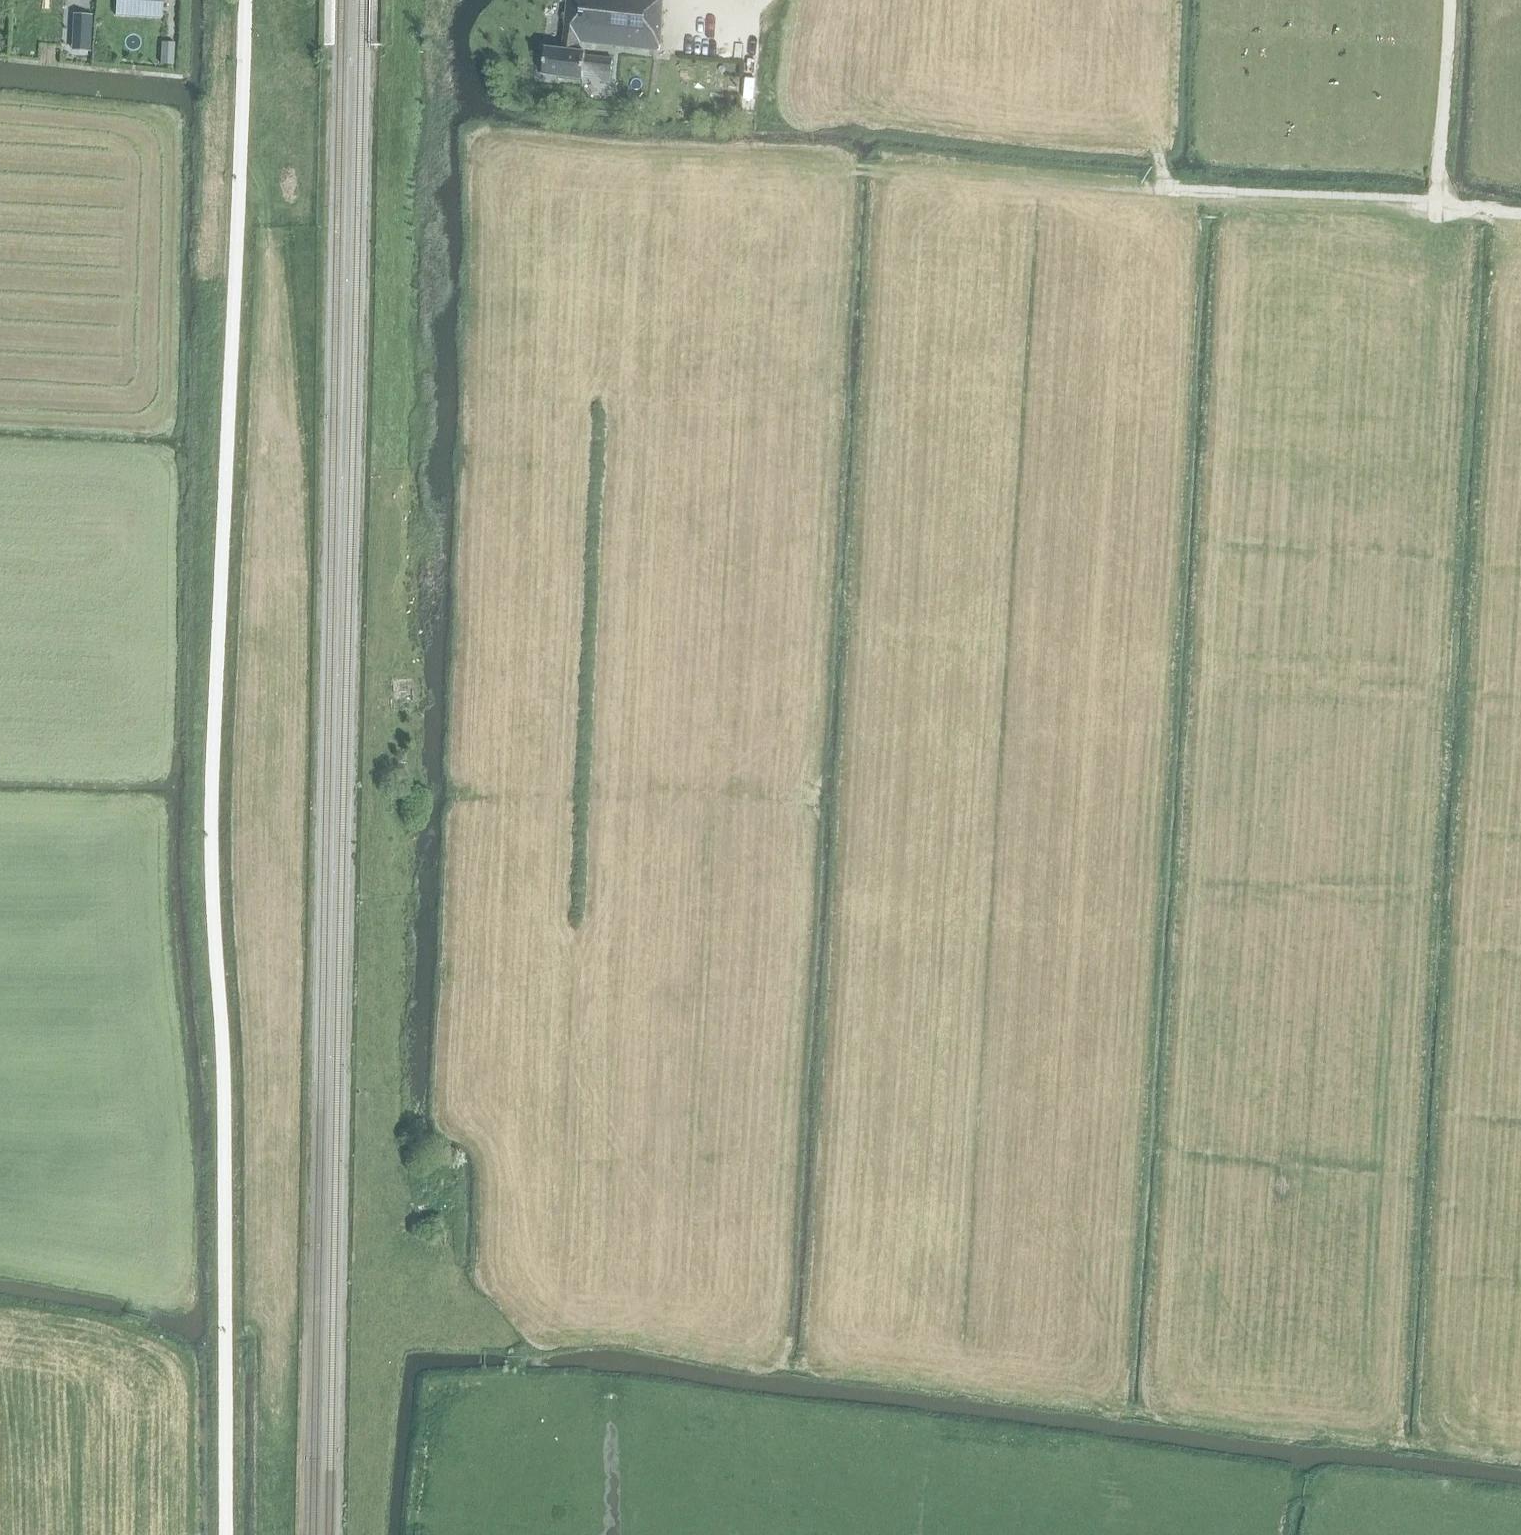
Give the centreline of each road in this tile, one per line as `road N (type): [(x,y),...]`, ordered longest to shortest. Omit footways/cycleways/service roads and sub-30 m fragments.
road 1 (track): [(1443,208),(838,169)]

